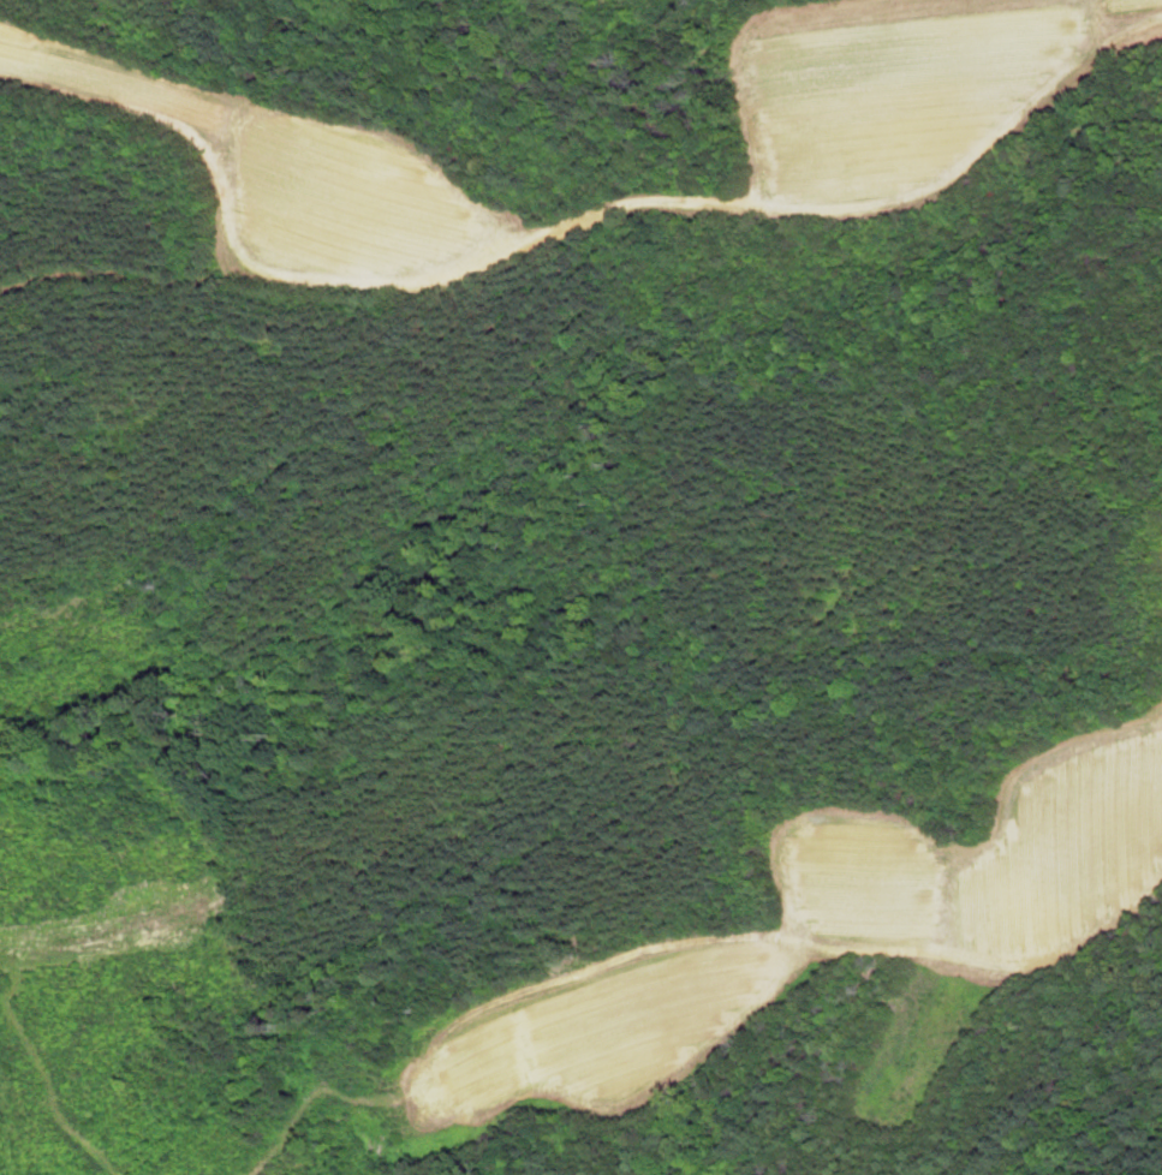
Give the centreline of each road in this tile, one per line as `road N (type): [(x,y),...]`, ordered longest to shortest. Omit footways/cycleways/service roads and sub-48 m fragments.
road 1 (residential): [(0,312),(94,280),(228,278),(365,290),(519,261),(620,202),(937,204),(1078,72),(1161,31)]

